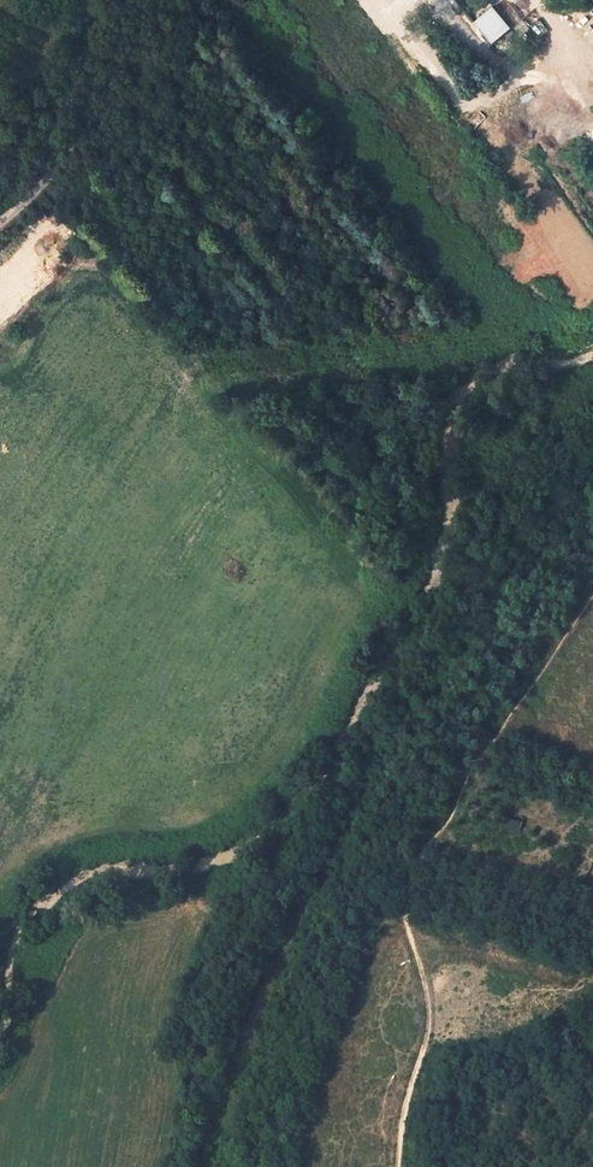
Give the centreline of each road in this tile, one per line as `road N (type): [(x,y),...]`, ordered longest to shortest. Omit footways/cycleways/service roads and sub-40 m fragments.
road 1 (track): [(592,586),(455,797),(418,872),(415,933),(428,1006),(426,1049),(402,1166)]
road 2 (unclassified): [(195,0),(0,219)]

